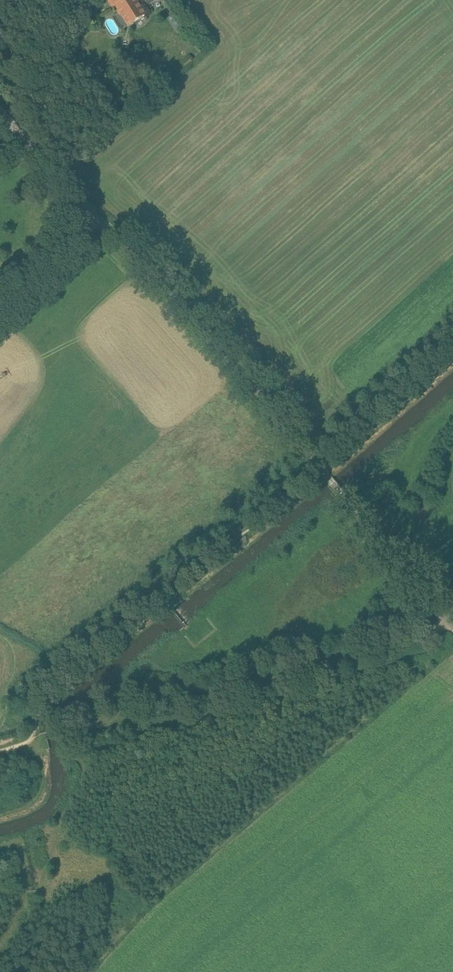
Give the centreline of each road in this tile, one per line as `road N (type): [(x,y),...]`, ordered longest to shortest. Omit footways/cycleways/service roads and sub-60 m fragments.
road 1 (unclassified): [(452,625),(276,411),(96,215)]
road 2 (track): [(452,624),(174,705)]
road 3 (unclassified): [(0,313),(96,215)]
road 4 (track): [(58,0),(33,55),(15,127)]

